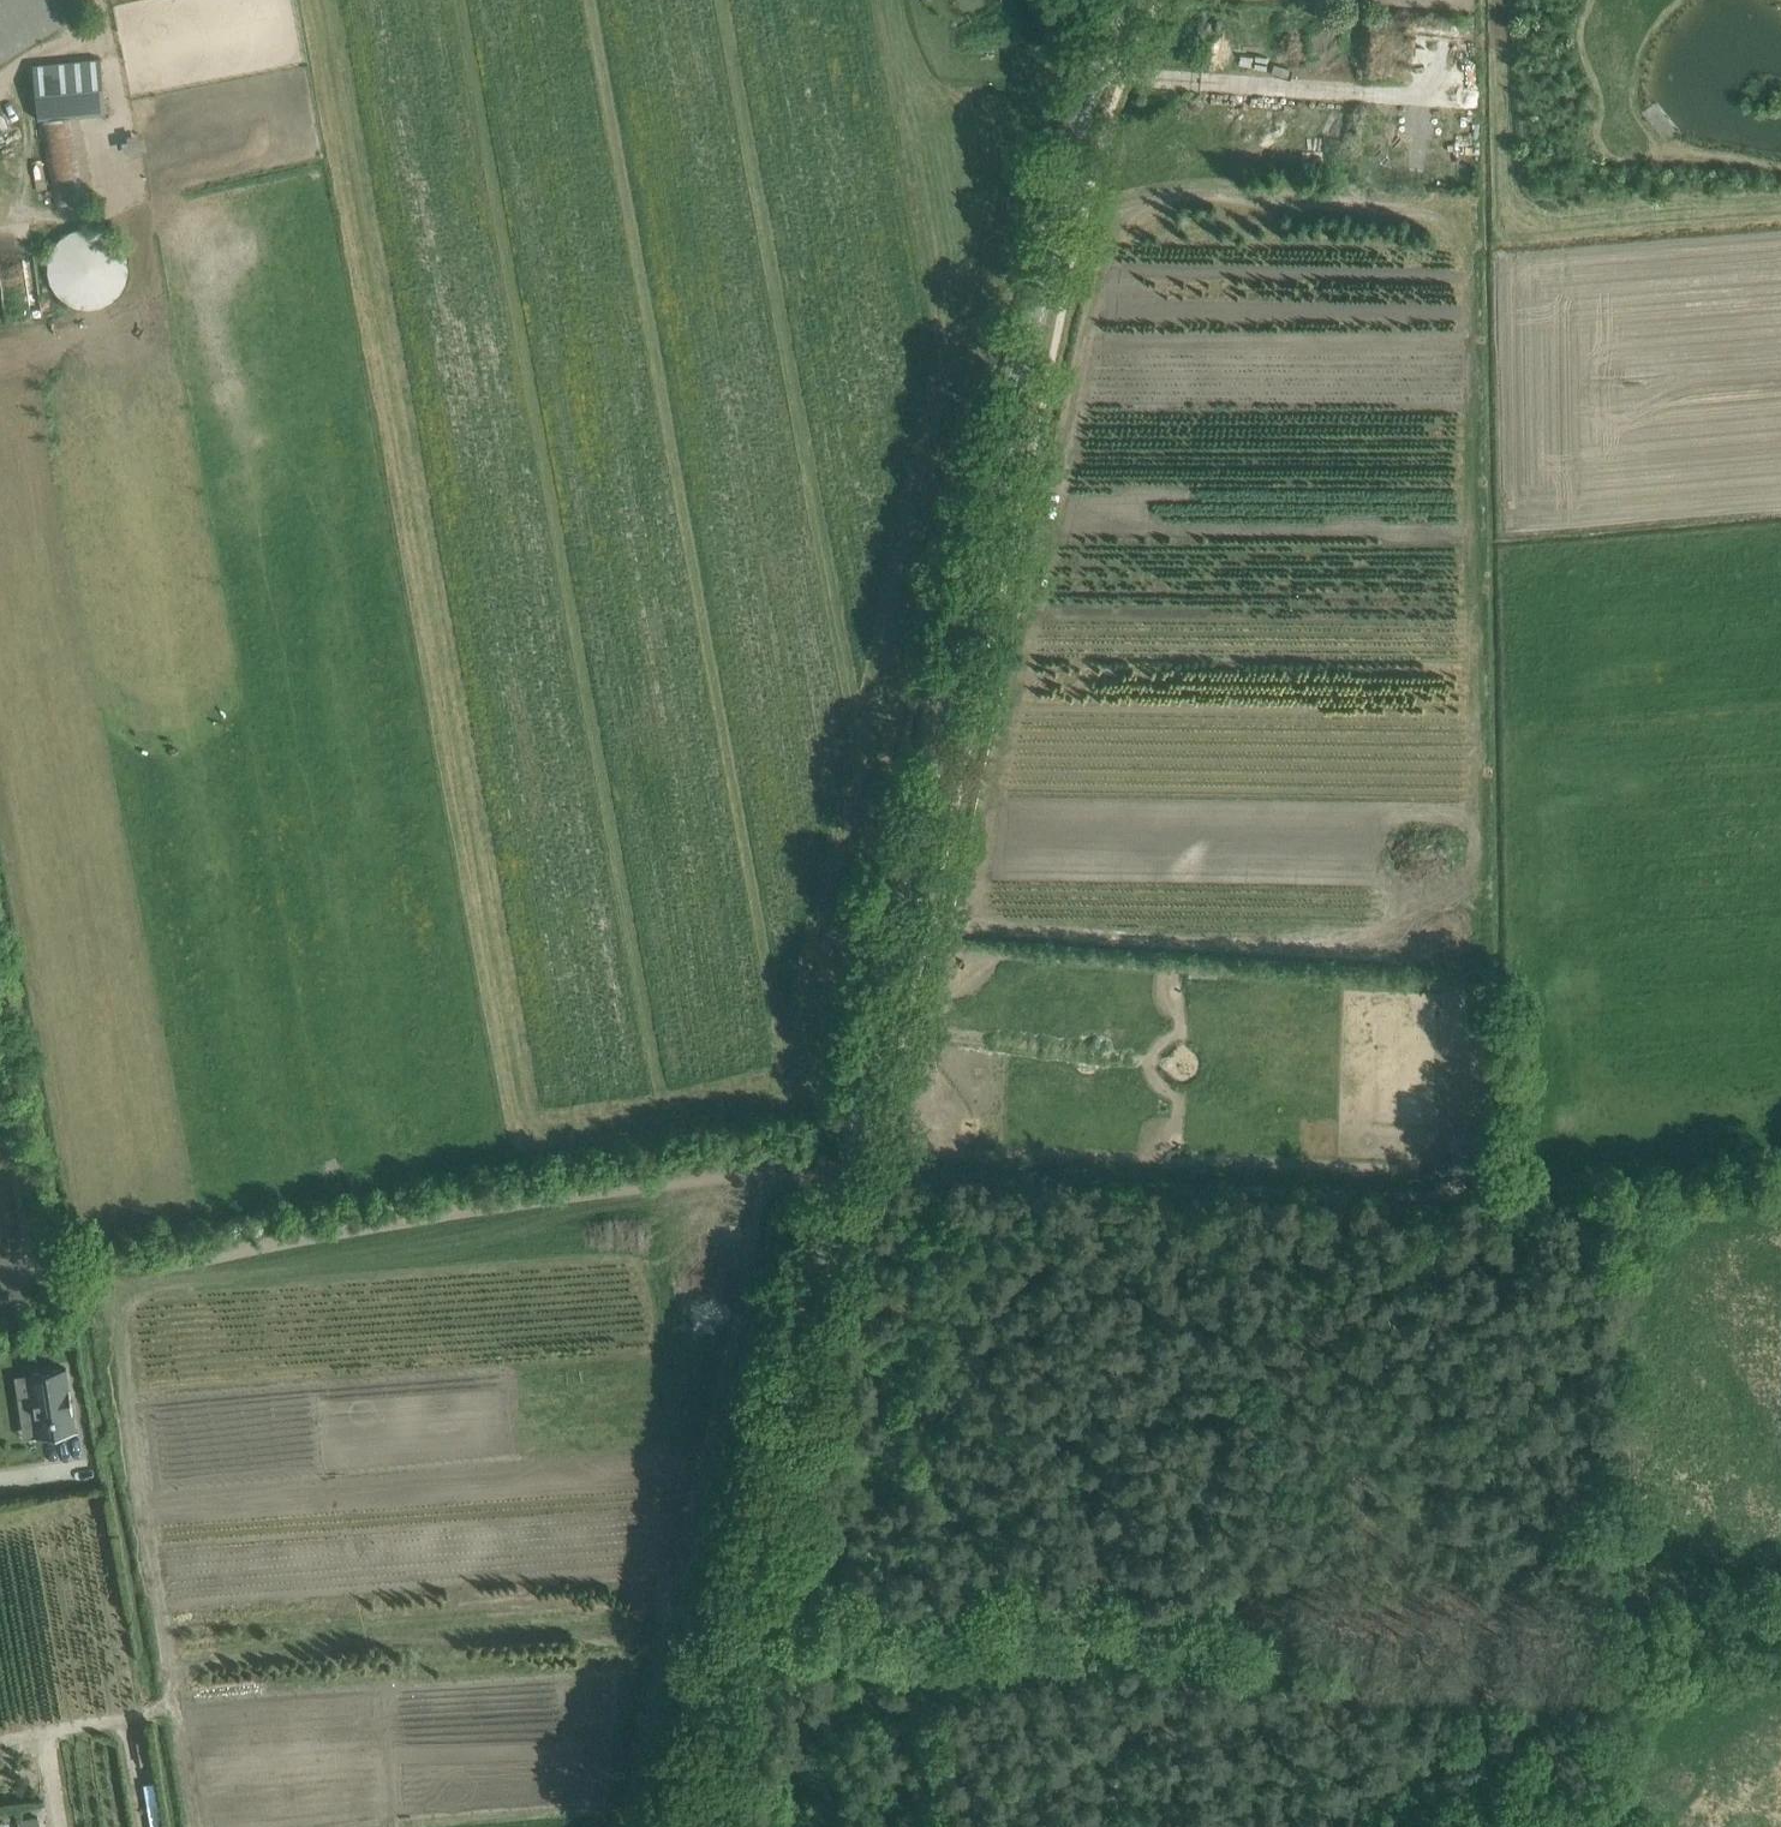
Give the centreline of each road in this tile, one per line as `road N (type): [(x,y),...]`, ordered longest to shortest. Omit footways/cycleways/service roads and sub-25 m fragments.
road 1 (unclassified): [(698,1826),(1085,110),(1121,0)]

